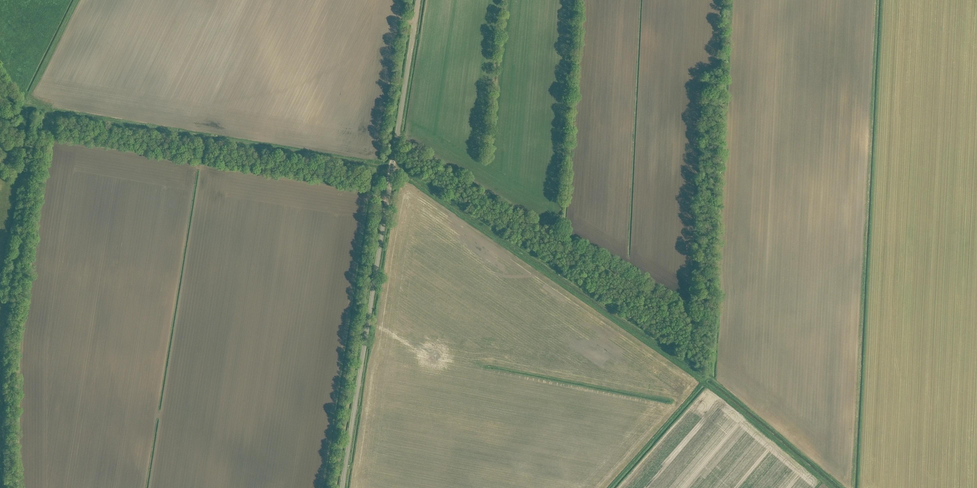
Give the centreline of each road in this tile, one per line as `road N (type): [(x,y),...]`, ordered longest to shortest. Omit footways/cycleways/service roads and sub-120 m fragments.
road 1 (unclassified): [(342,487),(419,0)]
road 2 (track): [(77,0),(29,100),(50,104),(48,115),(392,172)]

